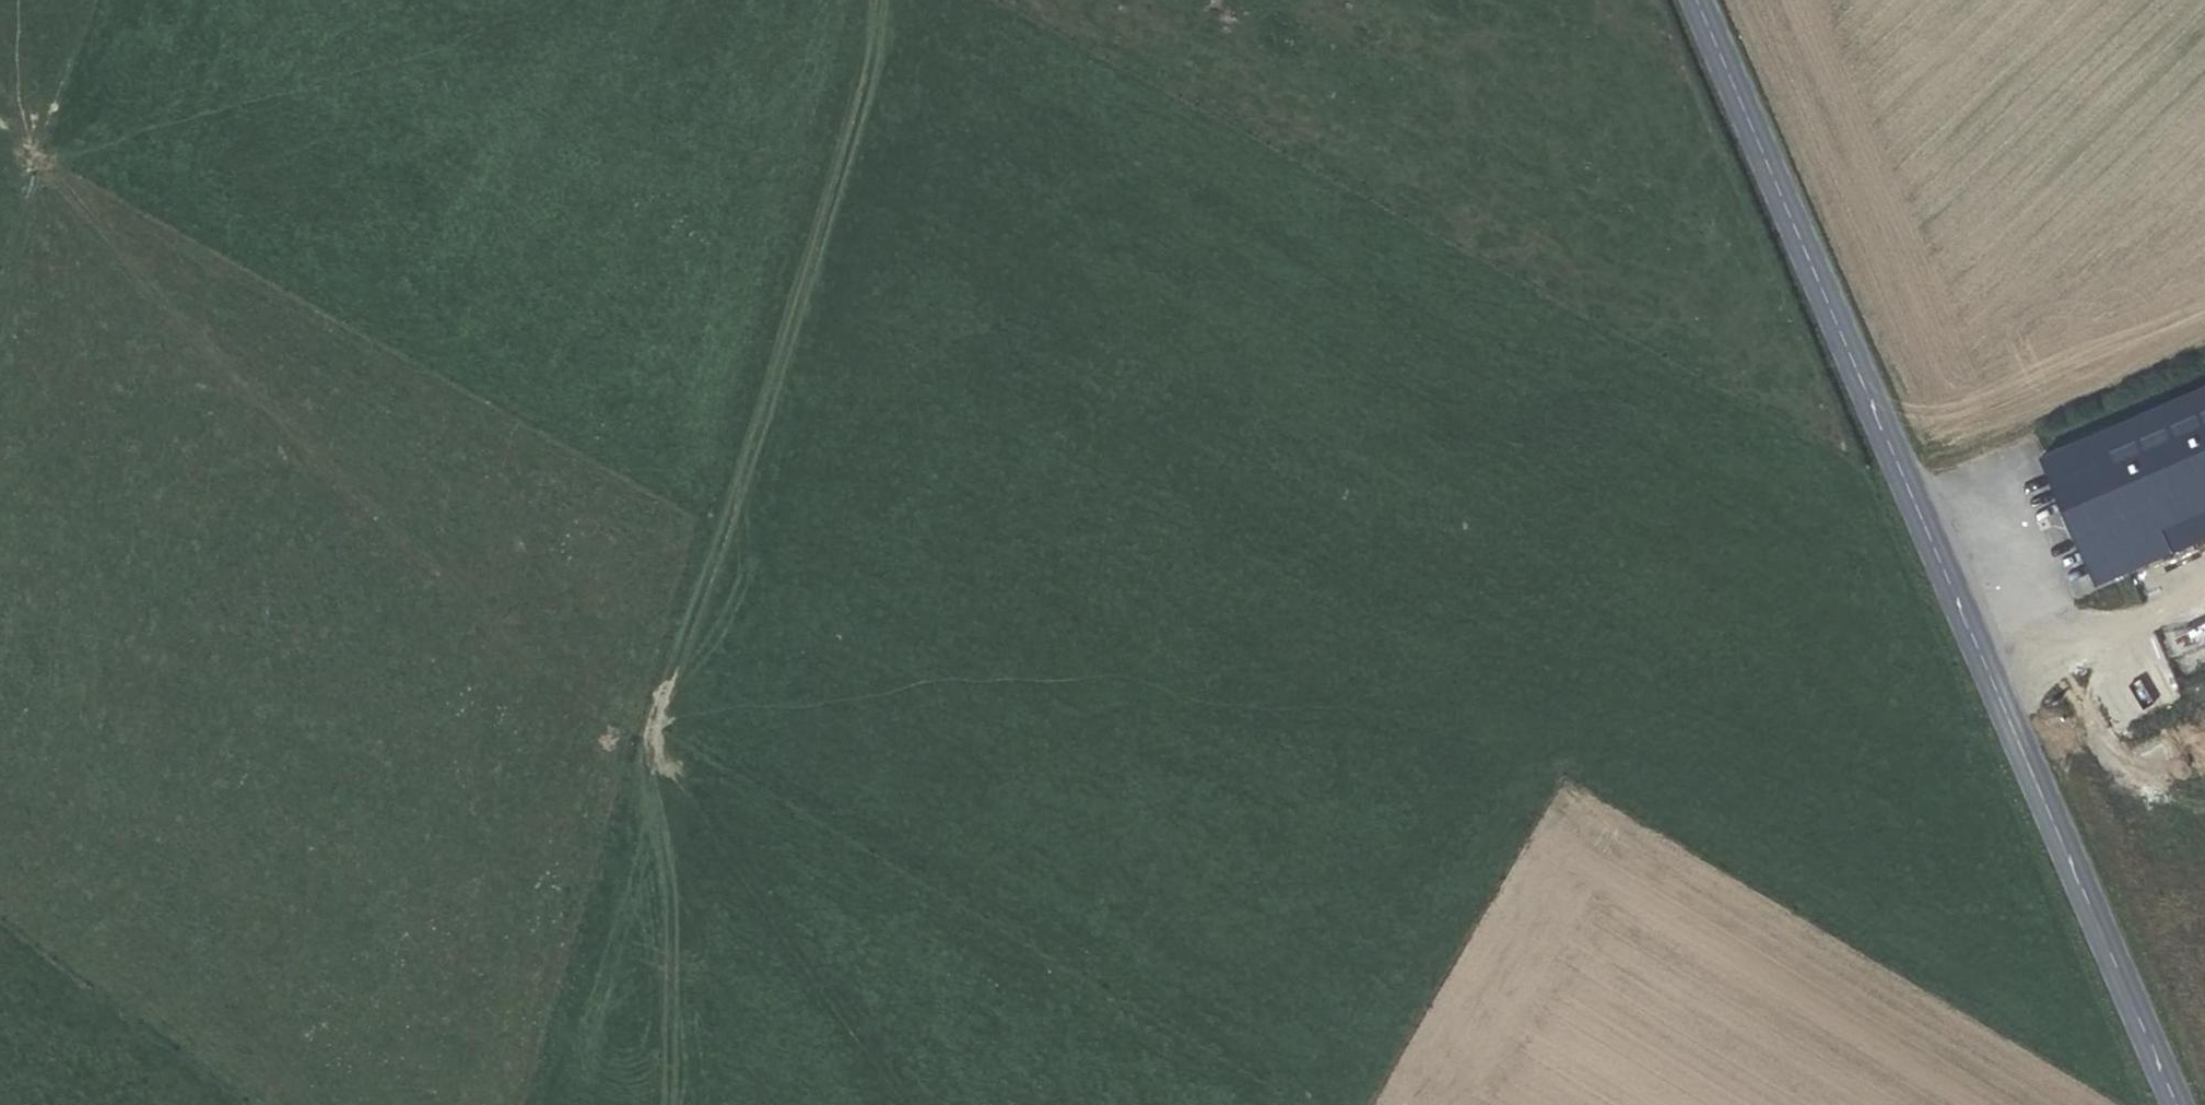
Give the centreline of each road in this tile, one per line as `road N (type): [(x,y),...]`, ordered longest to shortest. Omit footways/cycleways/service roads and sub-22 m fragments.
road 1 (secondary): [(2167,1104),(1677,0)]

